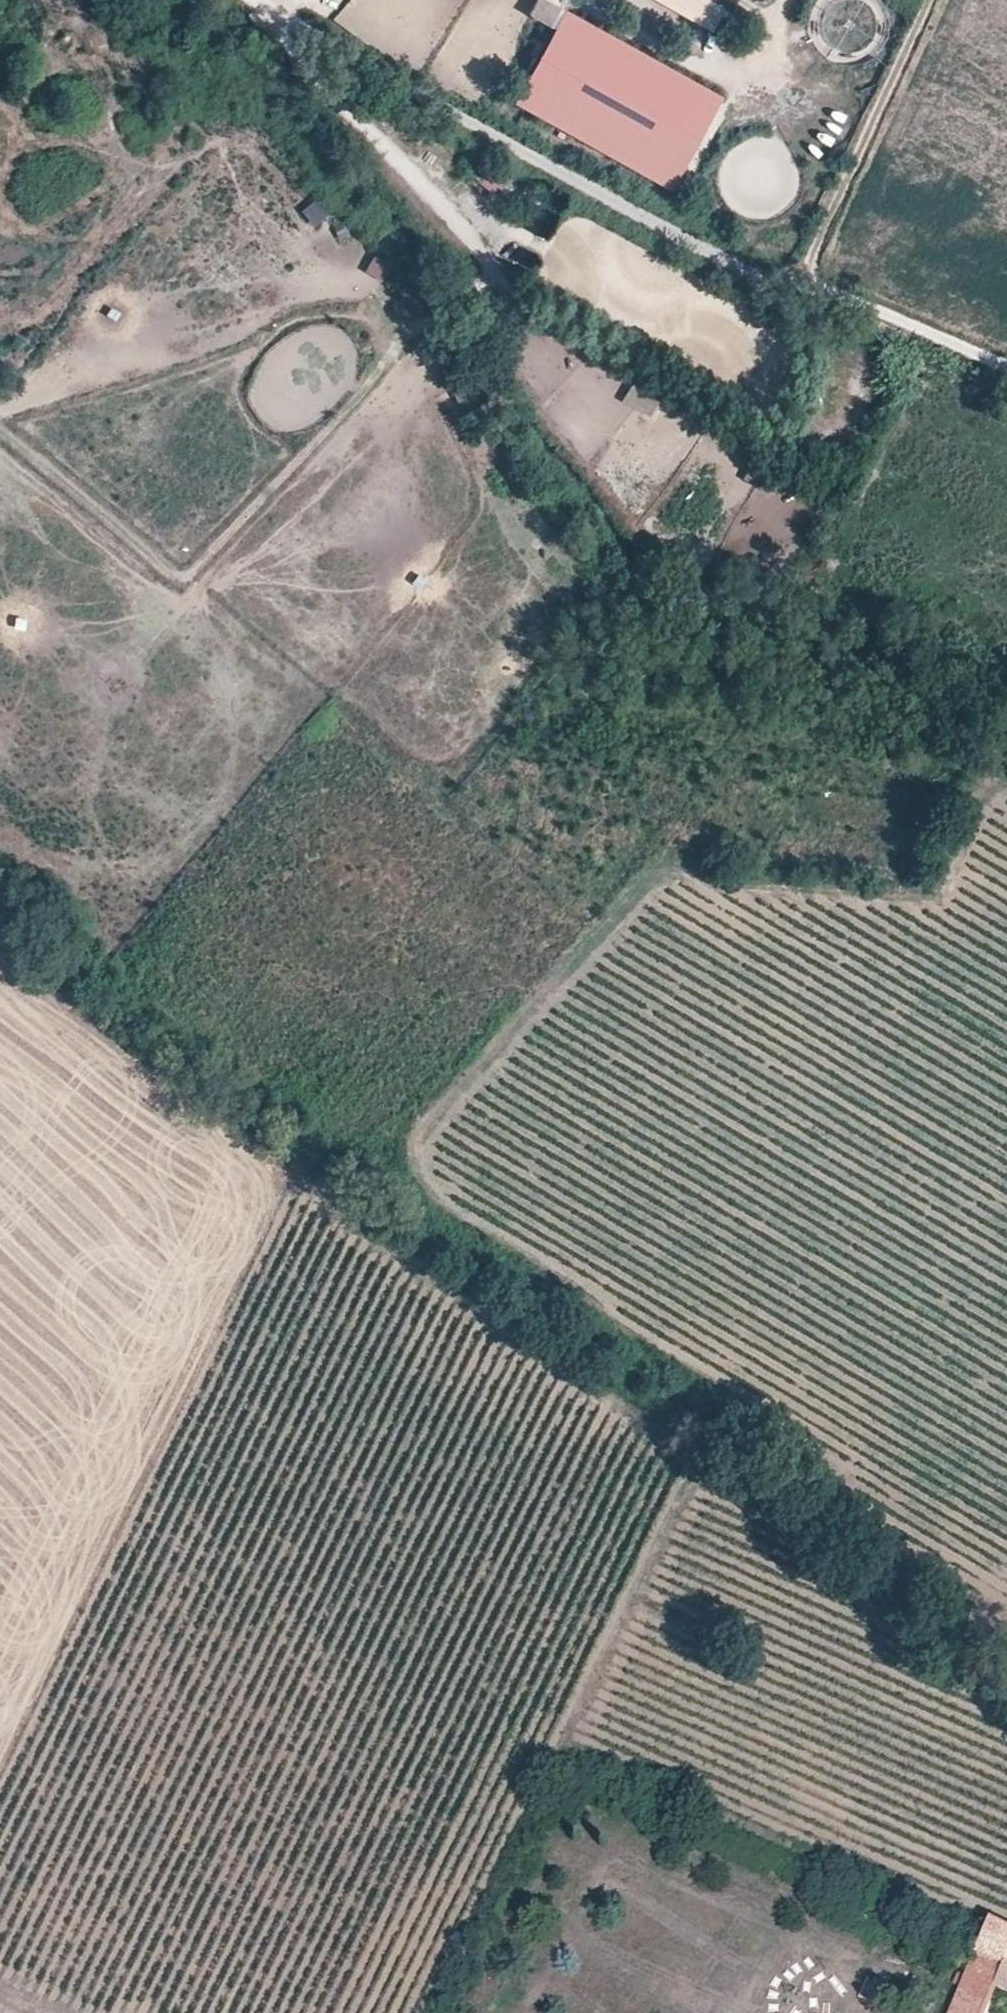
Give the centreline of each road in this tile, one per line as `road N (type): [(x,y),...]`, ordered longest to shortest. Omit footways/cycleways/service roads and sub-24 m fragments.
road 1 (unclassified): [(254,0),(766,278),(861,305),(1006,367)]

